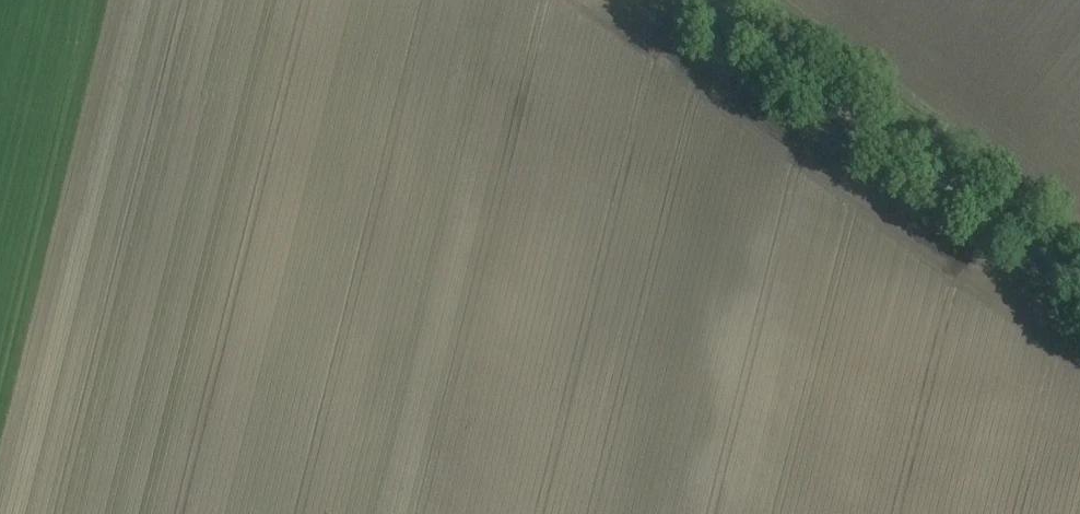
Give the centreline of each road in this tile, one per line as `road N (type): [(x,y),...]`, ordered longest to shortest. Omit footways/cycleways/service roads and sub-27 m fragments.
road 1 (unclassified): [(1079,277),(708,0)]

